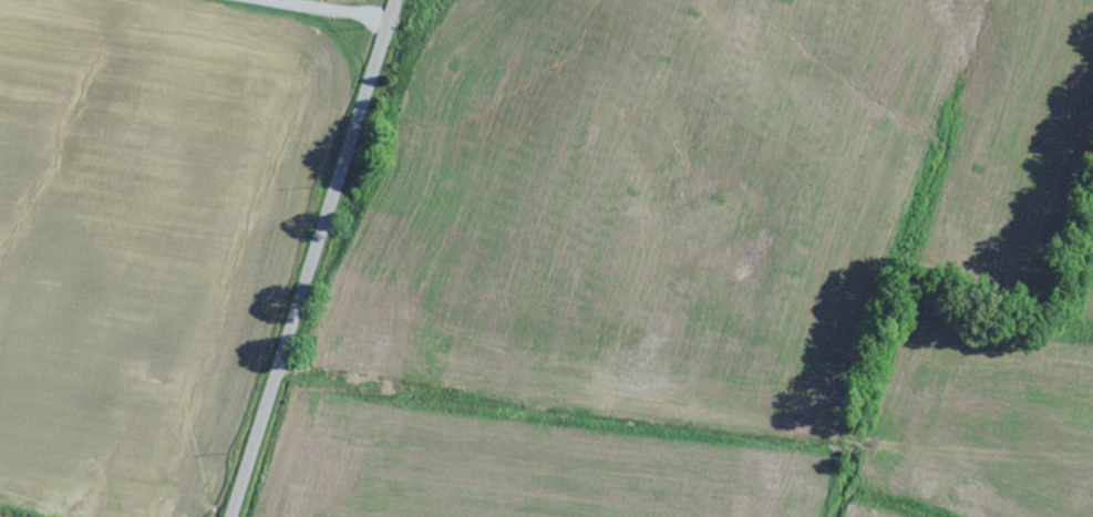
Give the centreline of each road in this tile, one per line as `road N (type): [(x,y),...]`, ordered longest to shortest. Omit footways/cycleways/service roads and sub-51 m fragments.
road 1 (residential): [(237,516),(398,0)]

